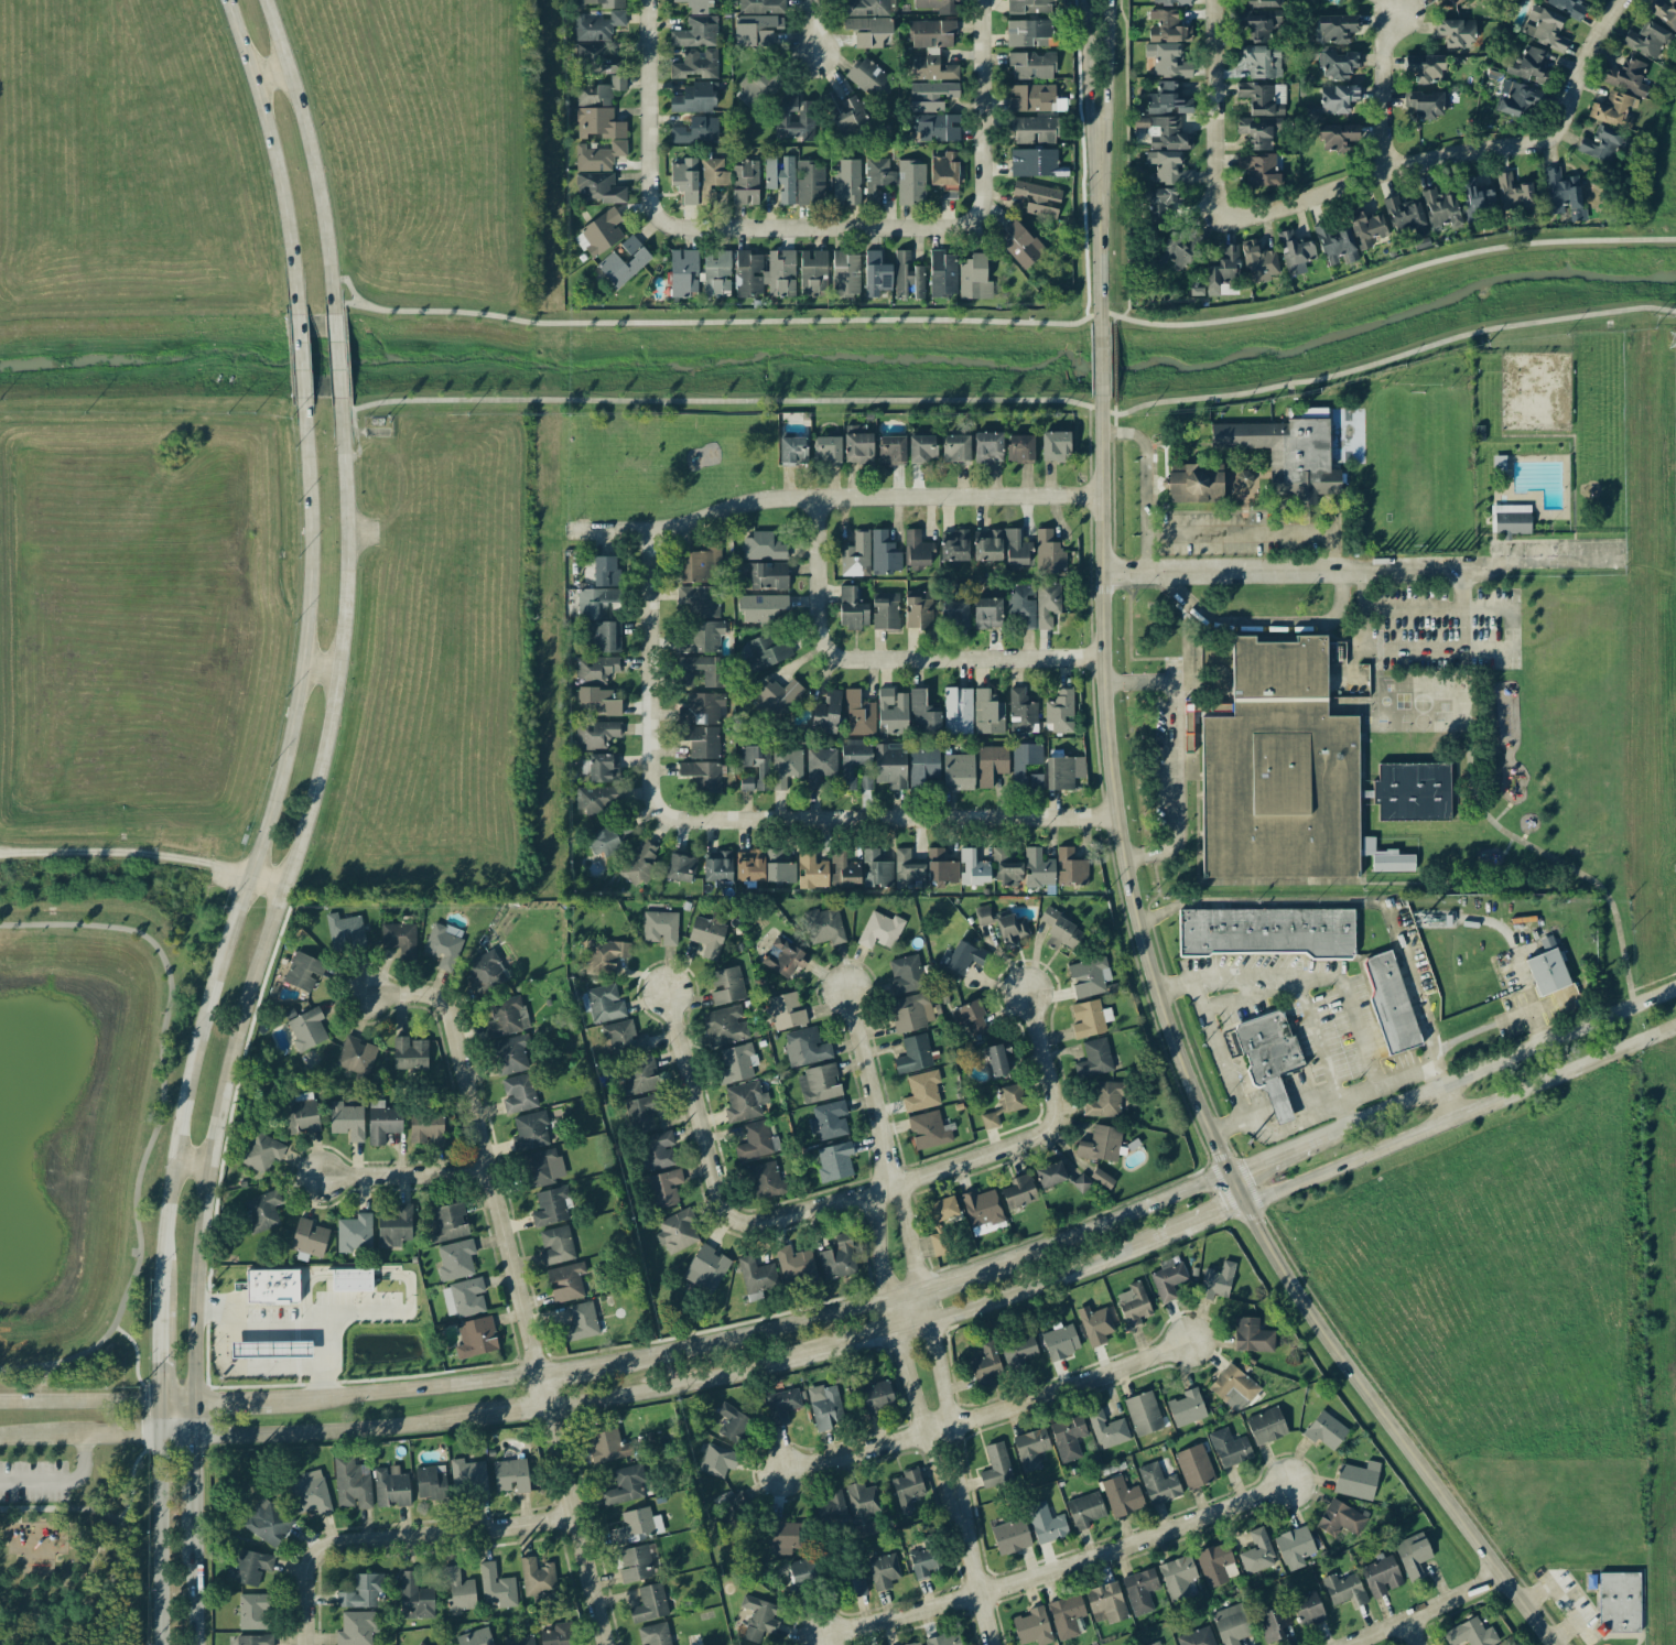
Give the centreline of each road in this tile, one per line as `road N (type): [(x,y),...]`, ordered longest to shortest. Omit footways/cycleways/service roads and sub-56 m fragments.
road 1 (tertiary): [(1099,409),(1107,743),(1117,820),(1178,1046),(1244,1203),(1304,1299),(1554,1644)]
road 2 (secondary): [(303,411),(310,546),(301,667),(279,777),(197,1043),(166,1214),(160,1644)]
road 3 (secondary): [(1675,990),(1008,1265),(703,1348),(615,1362)]
road 4 (secondary): [(621,1395),(823,1350),(1055,1278),(1675,1025)]
road 5 (secondary): [(193,1402),(194,1289),(217,1106),(328,725),(345,575),(340,408)]
road 6 (residential): [(607,1644),(454,1020),(435,996),(365,992)]
road 7 (residential): [(1117,820),(678,819),(661,809),(653,791),(652,531)]
road 8 (residential): [(994,1644),(930,1317),(848,986)]
road 9 (secondary): [(0,1439),(317,1433),(621,1395)]
road 10 (residential): [(1218,118),(1219,197),(1246,218),(1408,163),(1536,143),(1558,136),(1591,48),(1623,0)]
road 11 (residential): [(1101,498),(783,497),(652,531),(571,530)]
road 12 (residential): [(1101,570),(1486,570),(1509,554),(1619,553)]
road 13 (residential): [(822,1637),(982,1593),(1287,1485)]
road 14 (residential): [(748,226),(951,226),(980,213),(984,0)]
road 15 (residential): [(820,496),(820,627),(832,651),(851,659),(1104,659)]
road 16 (residential): [(782,1473),(1187,1343)]
road 17 (secondary): [(615,1362),(323,1398),(193,1402)]
road 18 (residential): [(713,1167),(727,1212),(748,1224),(893,1189),(1003,1149)]
road 19 (secondary): [(333,316),(320,198),(264,0)]
road 20 (secondary): [(226,0),(271,148),(296,314)]
road 21 (residential): [(649,0),(656,210),(682,226),(748,226)]
road 22 (residential): [(318,1554),(329,1541),(577,1519)]
road 23 (tertiary): [(1087,0),(1100,205)]
road 24 (tertiary): [(1100,205),(1107,0)]
road 25 (secondary): [(193,1402),(0,1403)]
road 26 (residential): [(1003,1149),(1038,1136),(1056,1113),(1027,992)]
road 27 (residential): [(667,993),(713,1167)]
road 28 (residential): [(1349,1644),(1504,1576)]
road 29 (residential): [(489,1169),(321,1177)]
road 30 (residential): [(1385,171),(1386,39),(1398,12)]
road 31 (secondary): [(193,1644),(193,1505)]
road 32 (tertiary): [(1100,205),(1099,327)]

